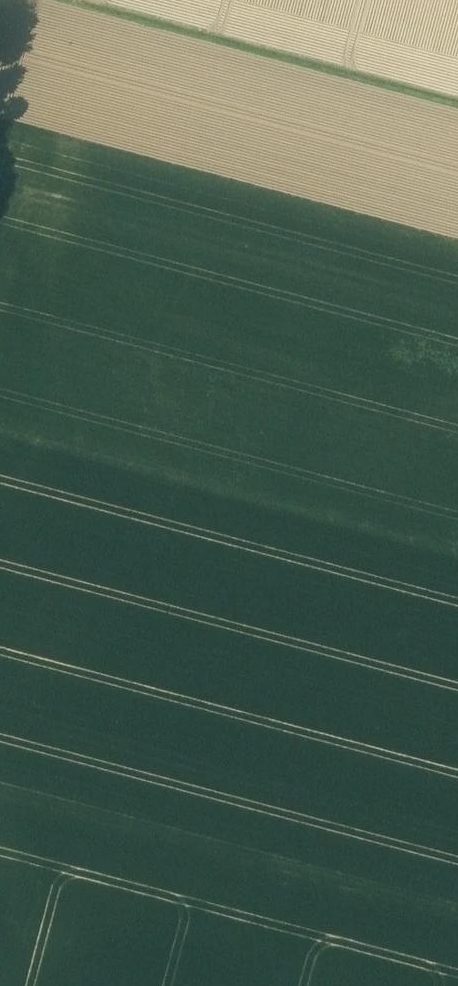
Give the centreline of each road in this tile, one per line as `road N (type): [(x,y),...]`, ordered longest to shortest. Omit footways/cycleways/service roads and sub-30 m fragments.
road 1 (track): [(457,105),(70,0)]

